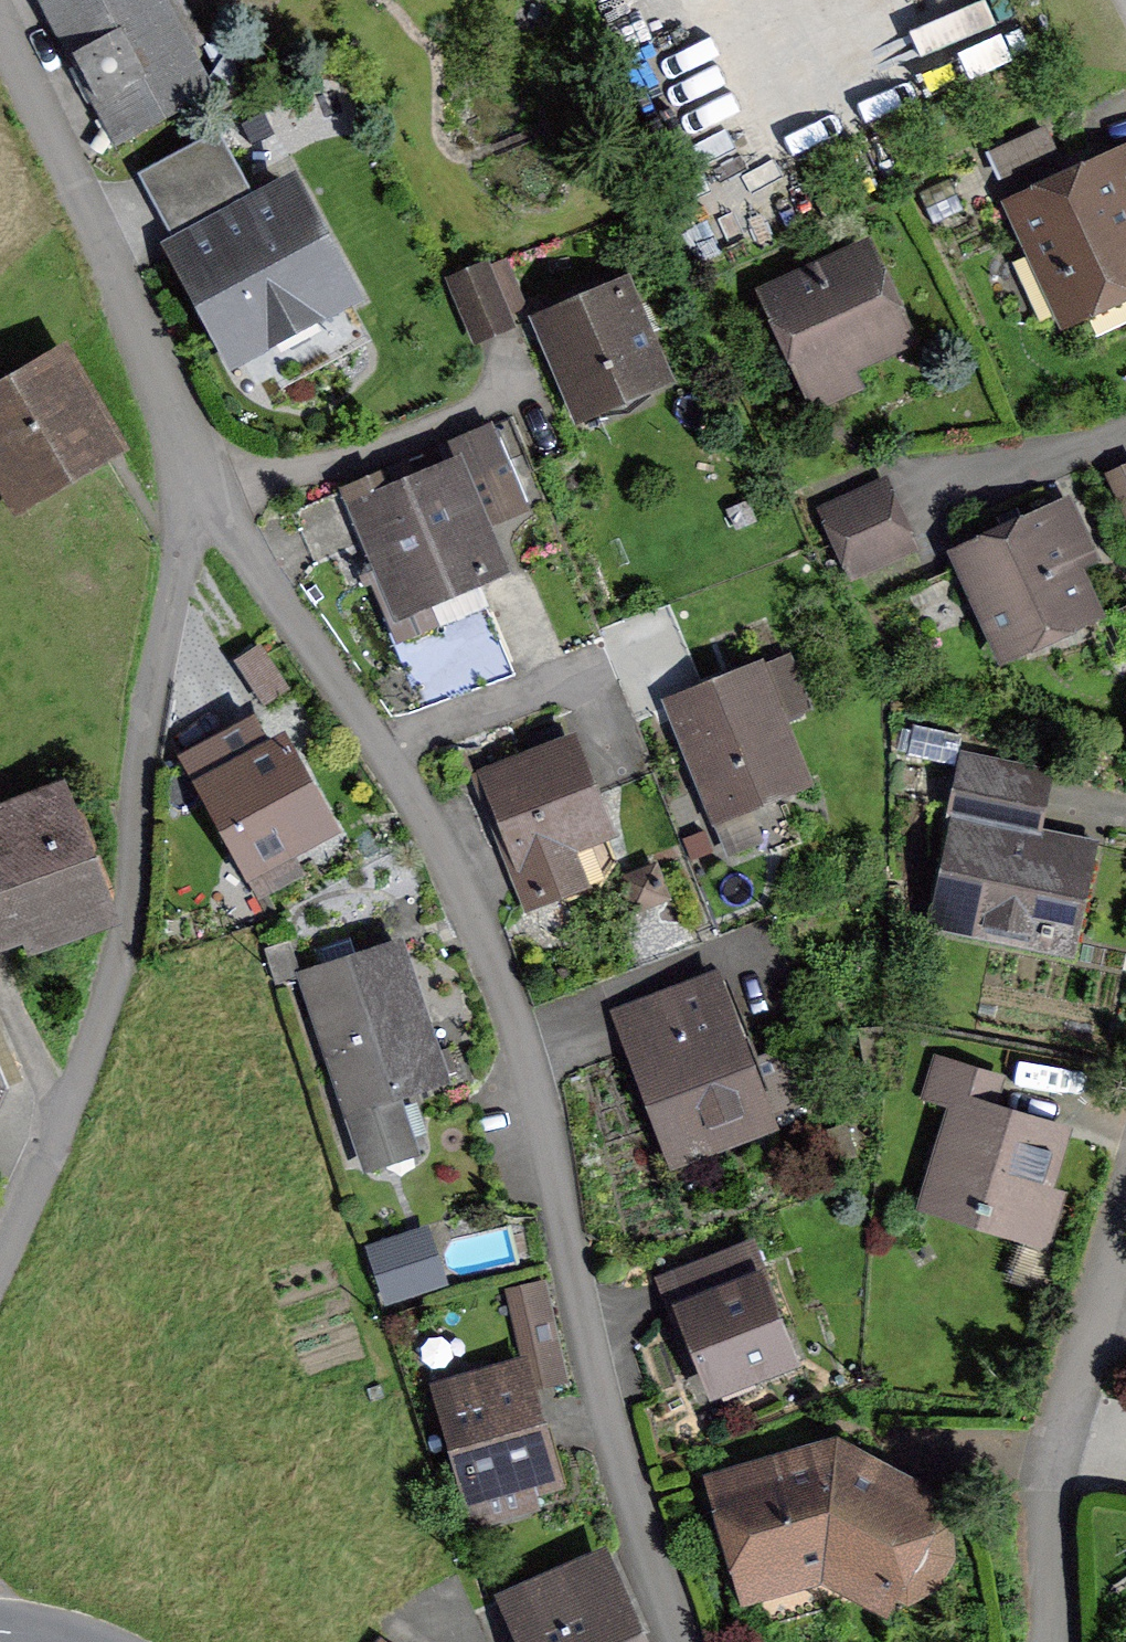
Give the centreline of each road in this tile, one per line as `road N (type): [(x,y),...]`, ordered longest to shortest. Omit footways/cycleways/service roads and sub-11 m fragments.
road 1 (residential): [(381,759),(527,1069),(673,1641)]
road 2 (unclassified): [(197,485),(171,576),(120,948),(63,1129),(0,1260)]
road 3 (residential): [(0,55),(197,485)]
road 4 (residential): [(1125,1215),(1048,1464),(1044,1641)]
road 5 (residential): [(197,485),(381,759)]
road 6 (residential): [(497,395),(393,449),(271,479),(197,485)]
road 7 (residential): [(638,657),(381,759)]
road 8 (residential): [(925,491),(1072,462),(1125,431)]

